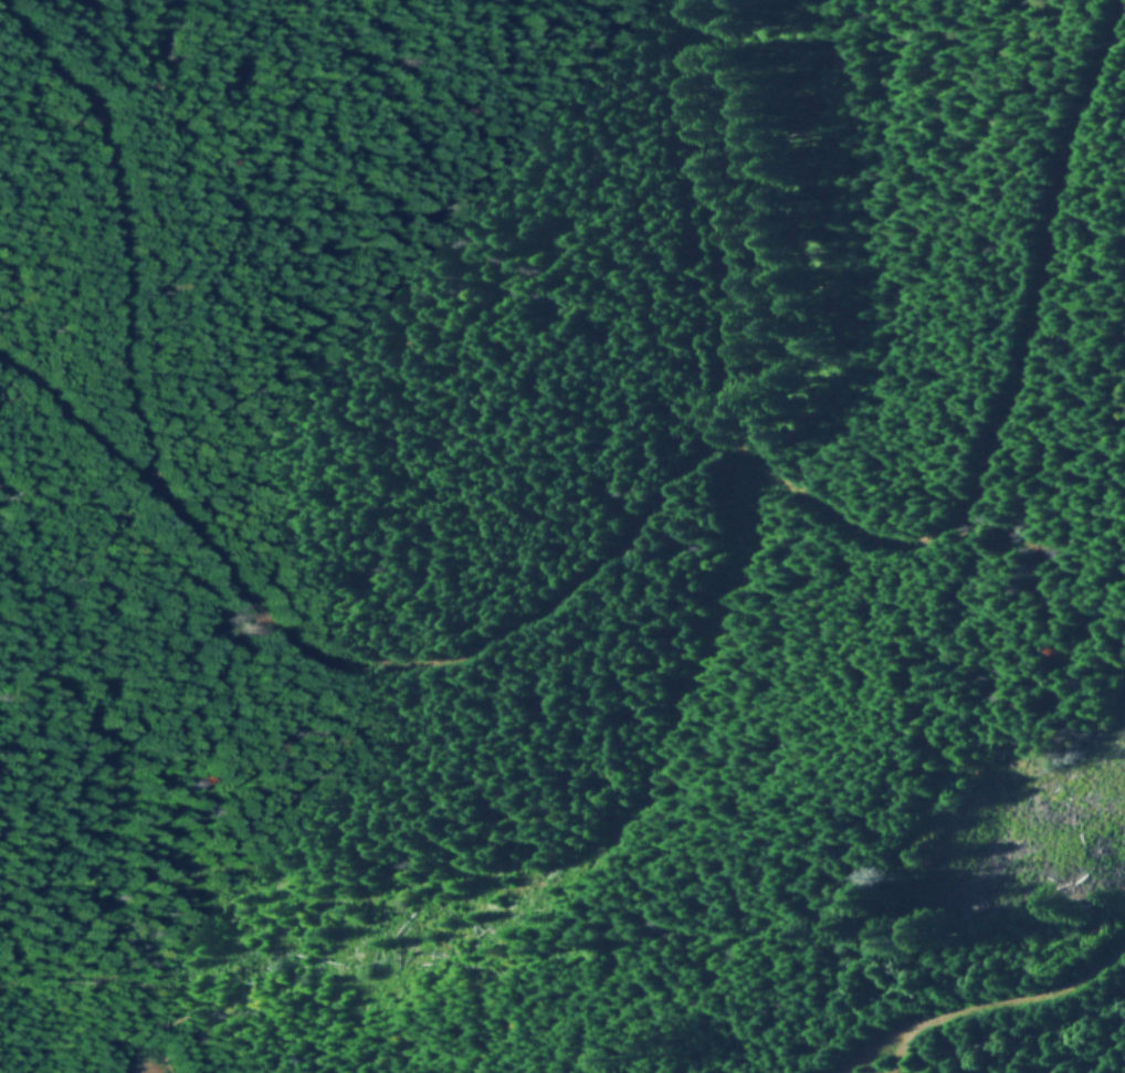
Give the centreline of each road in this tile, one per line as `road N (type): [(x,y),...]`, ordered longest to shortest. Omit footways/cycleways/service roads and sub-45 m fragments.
road 1 (track): [(1122,0),(1080,126),(1026,381),(969,505),(917,543),(886,543),(730,431),(724,413),(725,250),(693,0)]
road 2 (track): [(0,355),(144,485),(261,622),(327,655),(423,659),(501,638),(577,583),(724,413)]
road 3 (track): [(0,1),(75,93),(96,148),(116,340),(144,485)]
road 4 (track): [(1124,940),(1087,971),(904,1024),(816,1072)]

